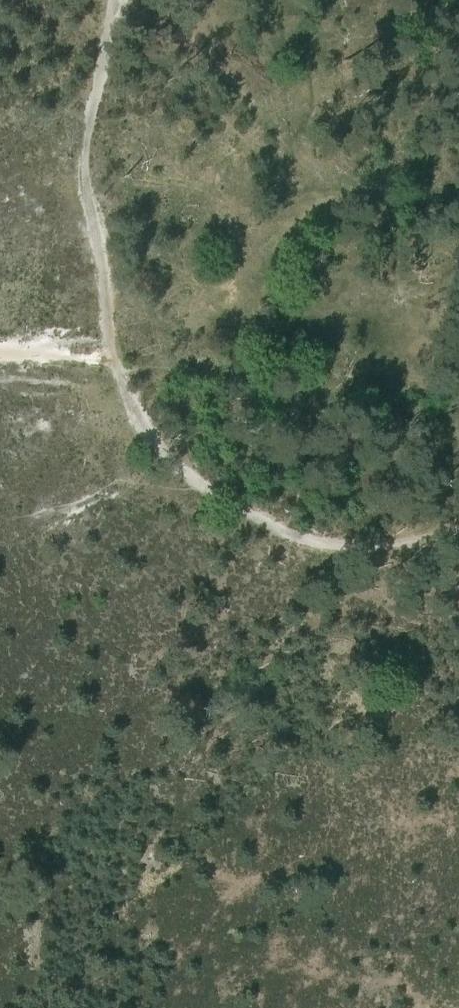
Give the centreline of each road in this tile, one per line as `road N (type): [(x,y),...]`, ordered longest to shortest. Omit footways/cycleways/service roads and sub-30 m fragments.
road 1 (track): [(458,529),(324,543),(271,524),(178,465),(131,403),(117,368),(84,137),(116,0)]

